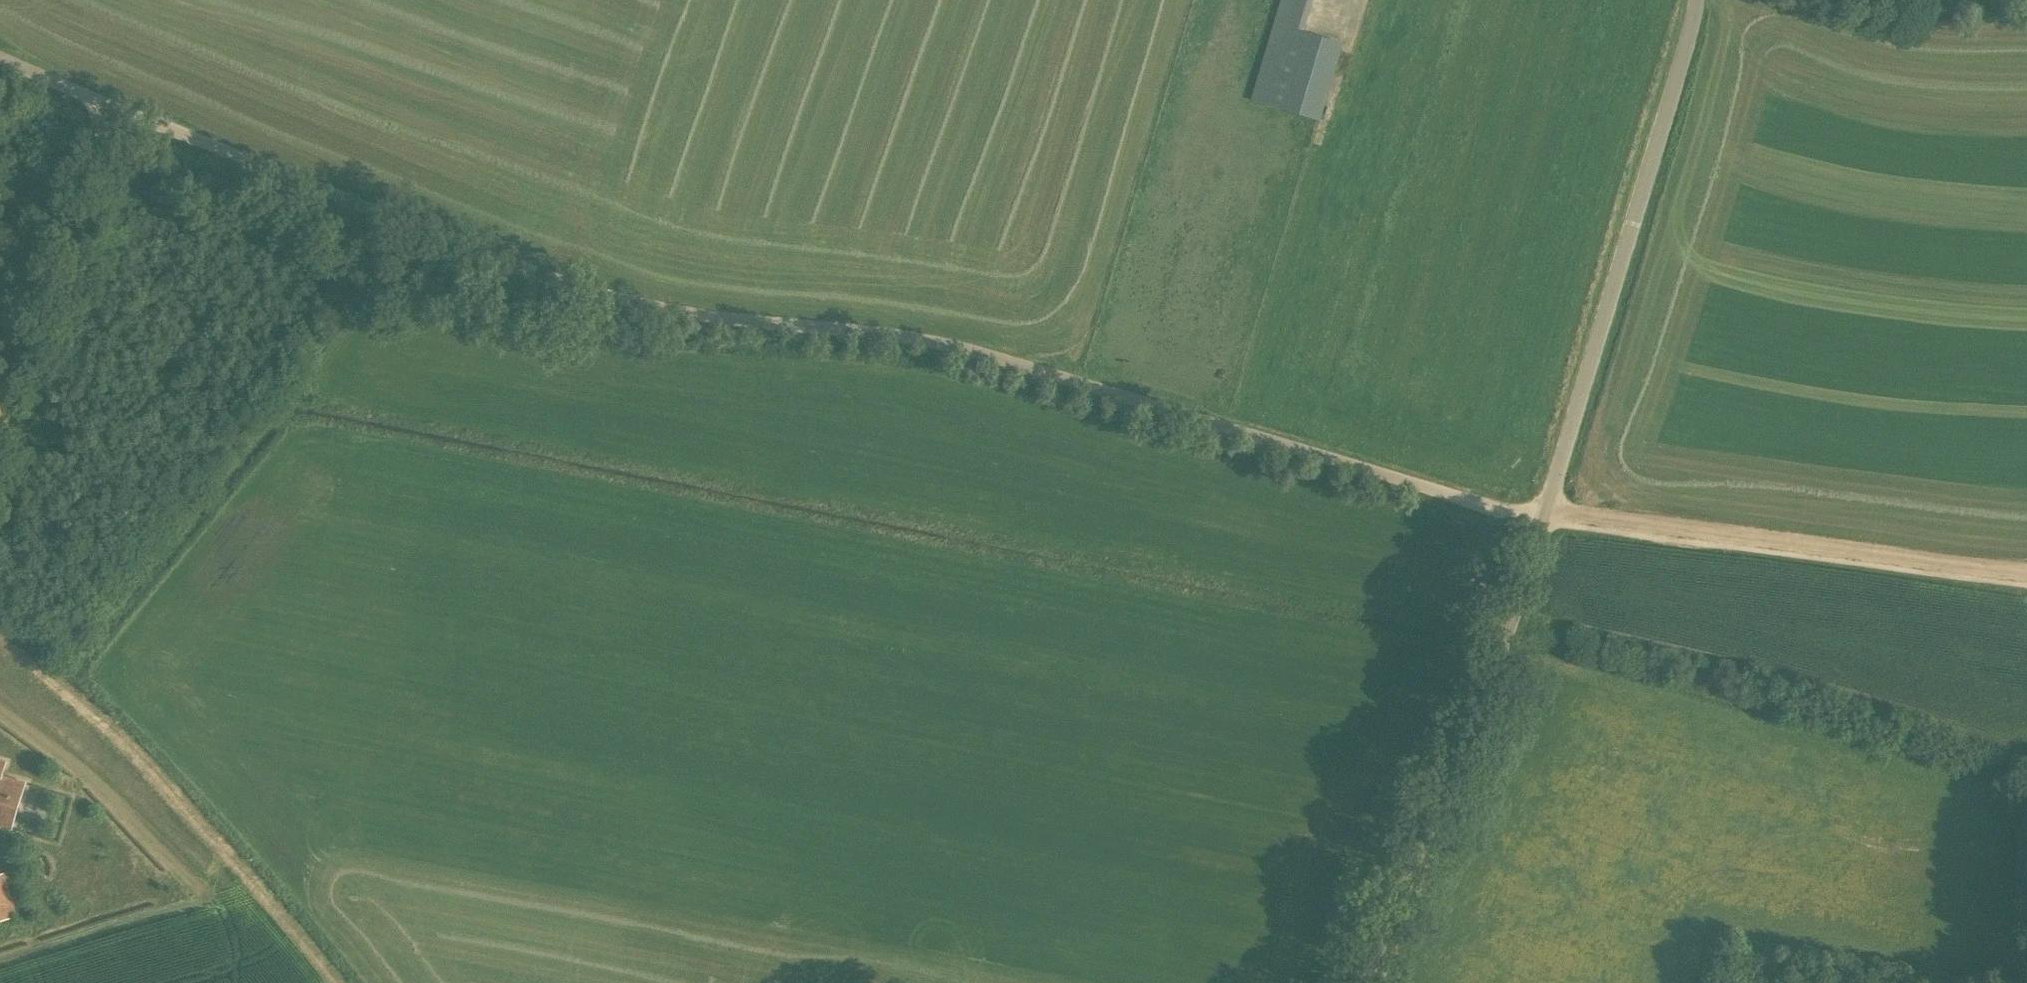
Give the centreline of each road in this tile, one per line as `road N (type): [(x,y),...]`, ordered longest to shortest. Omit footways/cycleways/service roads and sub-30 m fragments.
road 1 (unclassified): [(1542,520),(948,347),(634,309),(513,280),(0,64)]
road 2 (tertiary): [(1542,520),(1696,0)]
road 3 (tertiary): [(1363,982),(1463,752),(1542,520)]
road 4 (track): [(2026,570),(1580,515),(1542,520)]
road 5 (track): [(0,373),(102,110)]

